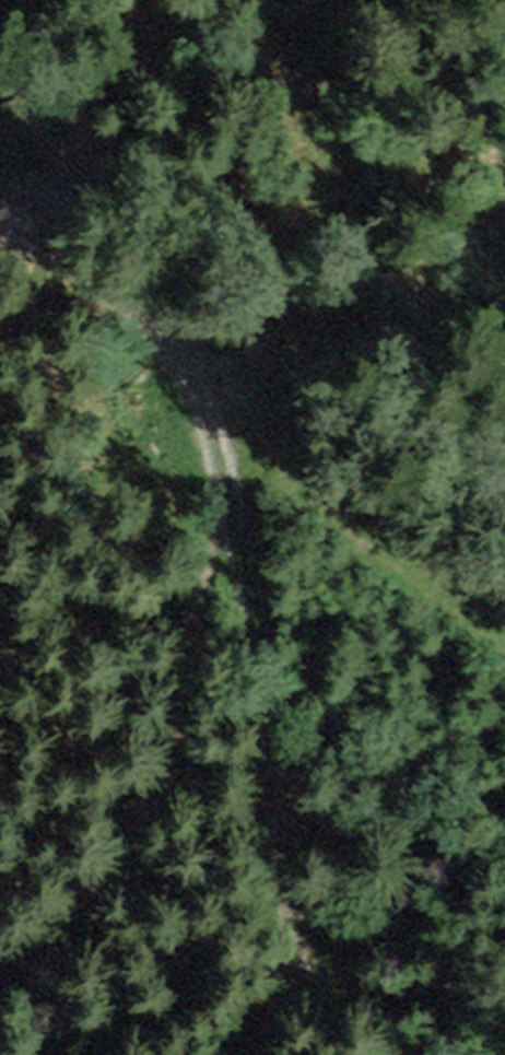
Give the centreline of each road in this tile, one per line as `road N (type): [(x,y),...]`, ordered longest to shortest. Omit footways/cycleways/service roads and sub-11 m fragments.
road 1 (track): [(214,412),(286,899),(245,1024),(217,1054)]
road 2 (track): [(214,412),(504,620)]
road 3 (track): [(0,221),(118,292),(214,412)]

